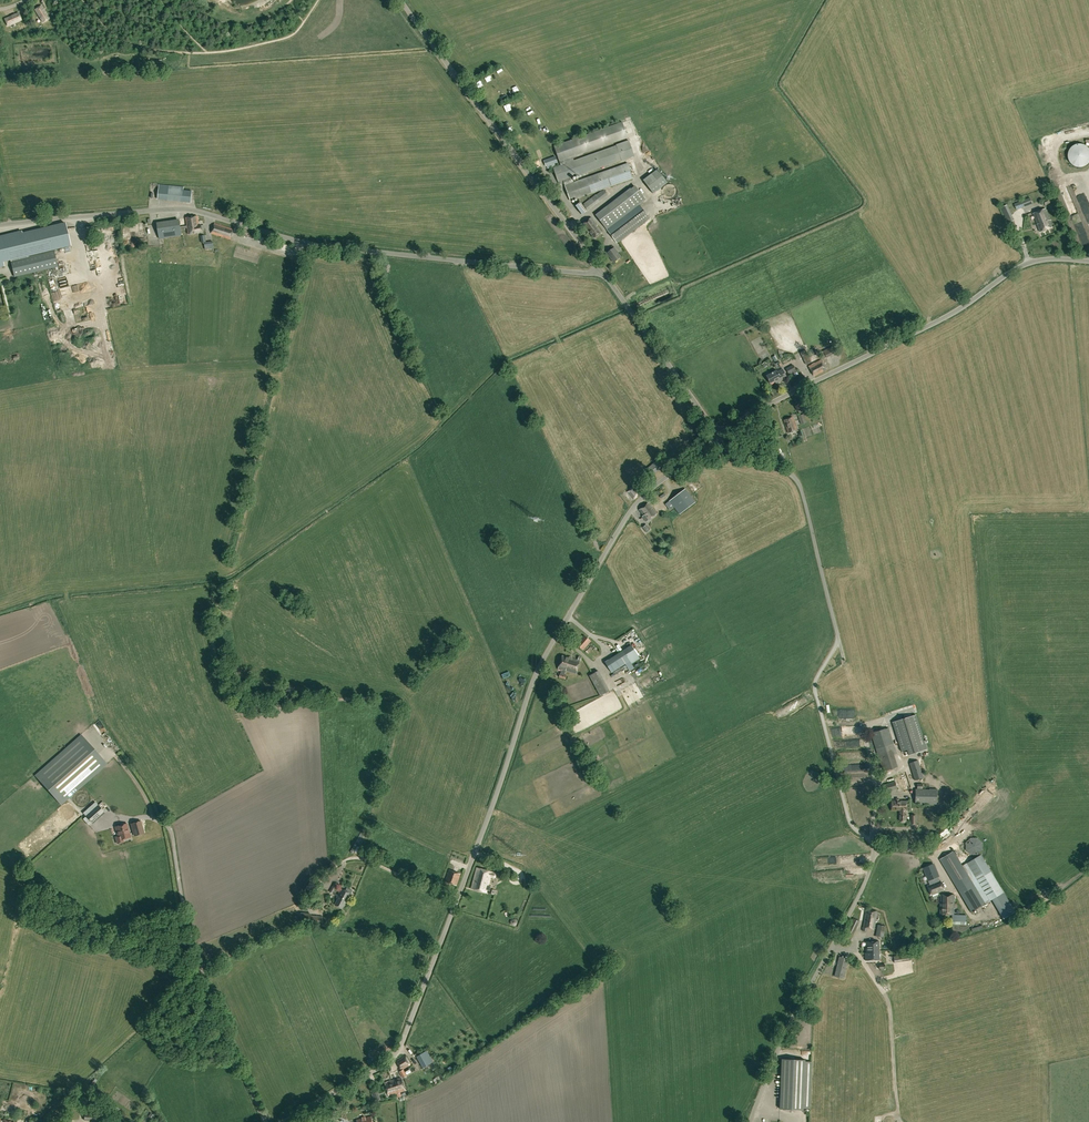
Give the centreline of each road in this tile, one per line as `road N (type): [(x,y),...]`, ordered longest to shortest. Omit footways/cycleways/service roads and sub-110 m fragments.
road 1 (unclassified): [(284,1121),(394,1057),(543,659),(634,507),(718,435)]
road 2 (unclassified): [(0,224),(188,209),(318,245),(602,272)]
road 3 (unclassified): [(750,1121),(874,853),(850,822),(815,691),(839,640)]
road 4 (unclassified): [(718,435),(954,312),(1027,263),(1088,261)]
road 5 (unclassified): [(602,272),(401,0)]
road 6 (unclassified): [(718,435),(732,455),(784,469),(799,484),(839,640)]
road 7 (unclassified): [(718,435),(602,272)]
road 8 (track): [(866,965),(891,1009),(900,1121)]

